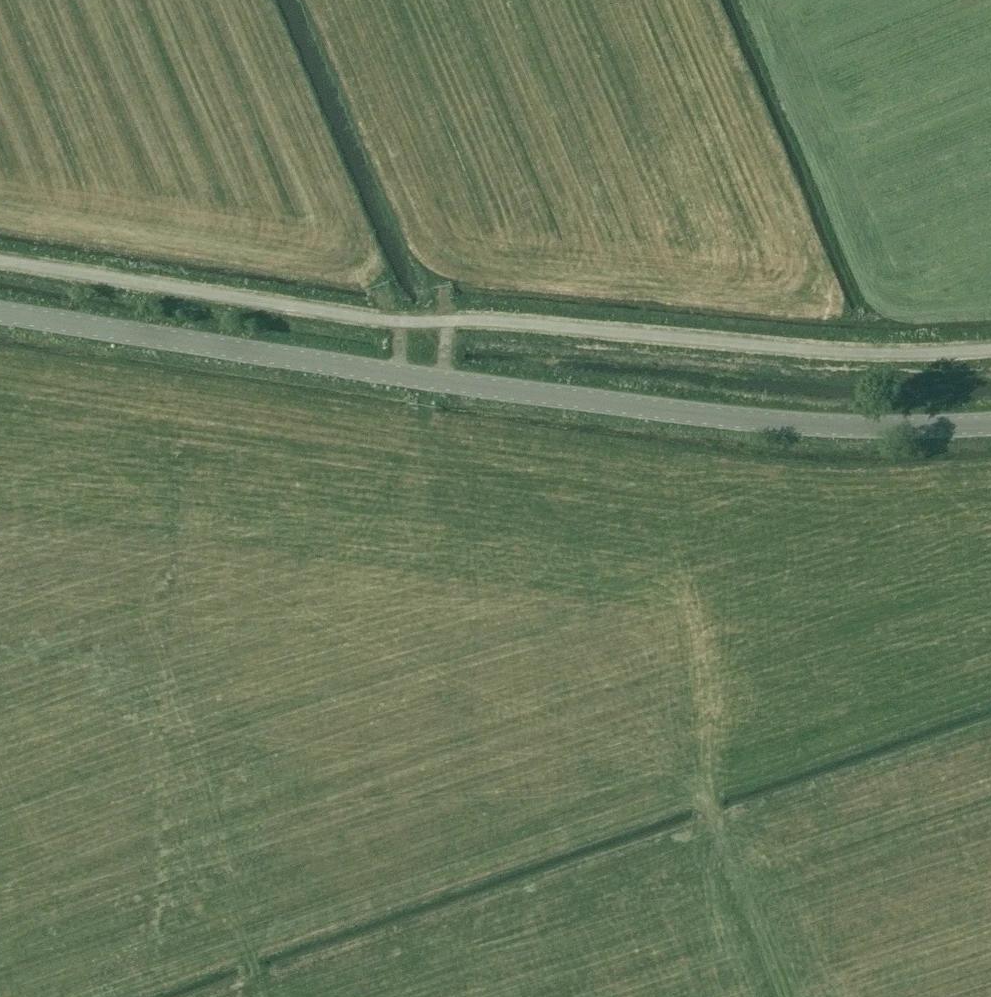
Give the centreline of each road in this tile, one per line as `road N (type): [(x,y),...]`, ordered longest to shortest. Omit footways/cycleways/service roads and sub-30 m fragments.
road 1 (secondary): [(0,314),(754,422),(990,424)]

